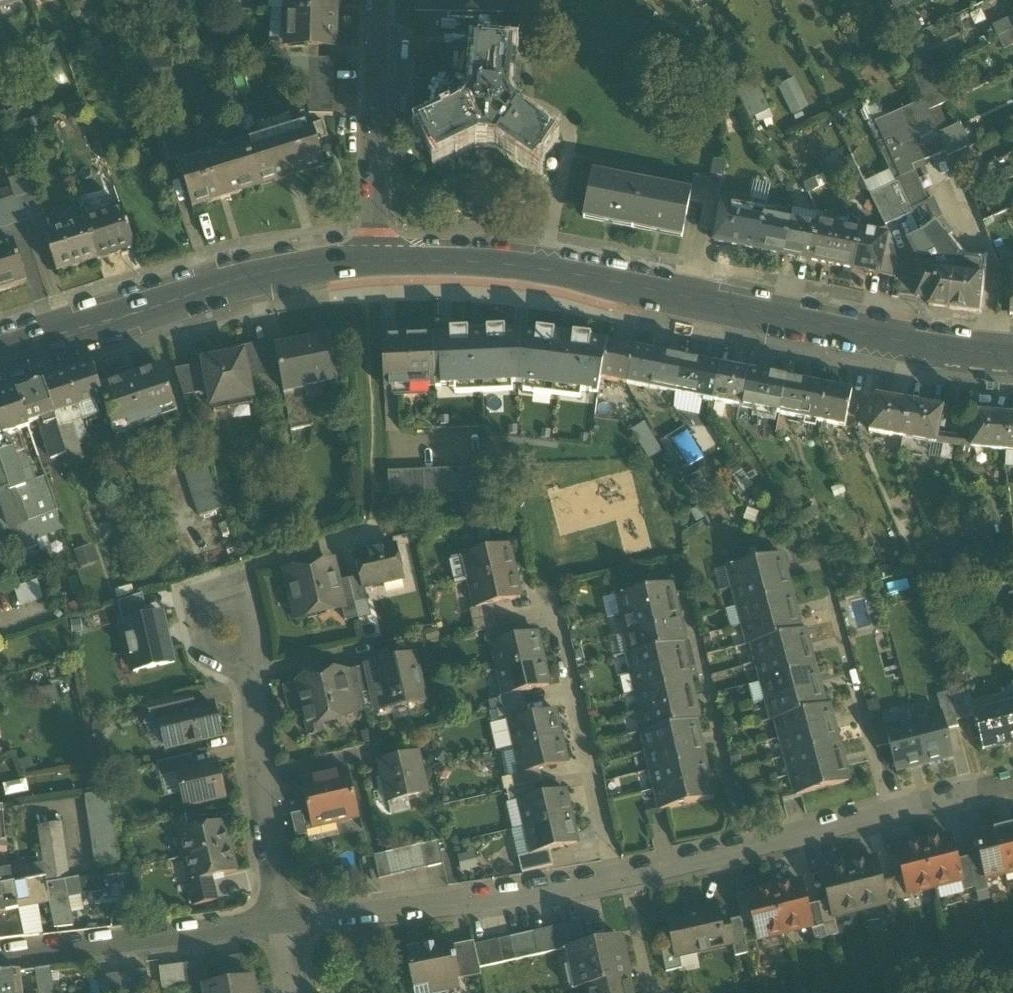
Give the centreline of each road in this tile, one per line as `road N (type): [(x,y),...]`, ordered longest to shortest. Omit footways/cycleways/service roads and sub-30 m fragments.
road 1 (residential): [(1012,781),(615,876),(280,922)]
road 2 (secondary): [(383,263),(542,268),(1012,354)]
road 3 (secondary): [(68,332),(256,279),(383,263)]
road 4 (residential): [(280,922),(0,957)]
road 5 (residential): [(380,0),(383,263)]
road 6 (residential): [(280,922),(251,683)]
road 7 (residential): [(251,683),(248,619),(235,608),(216,609),(205,623),(206,645),(235,672)]

